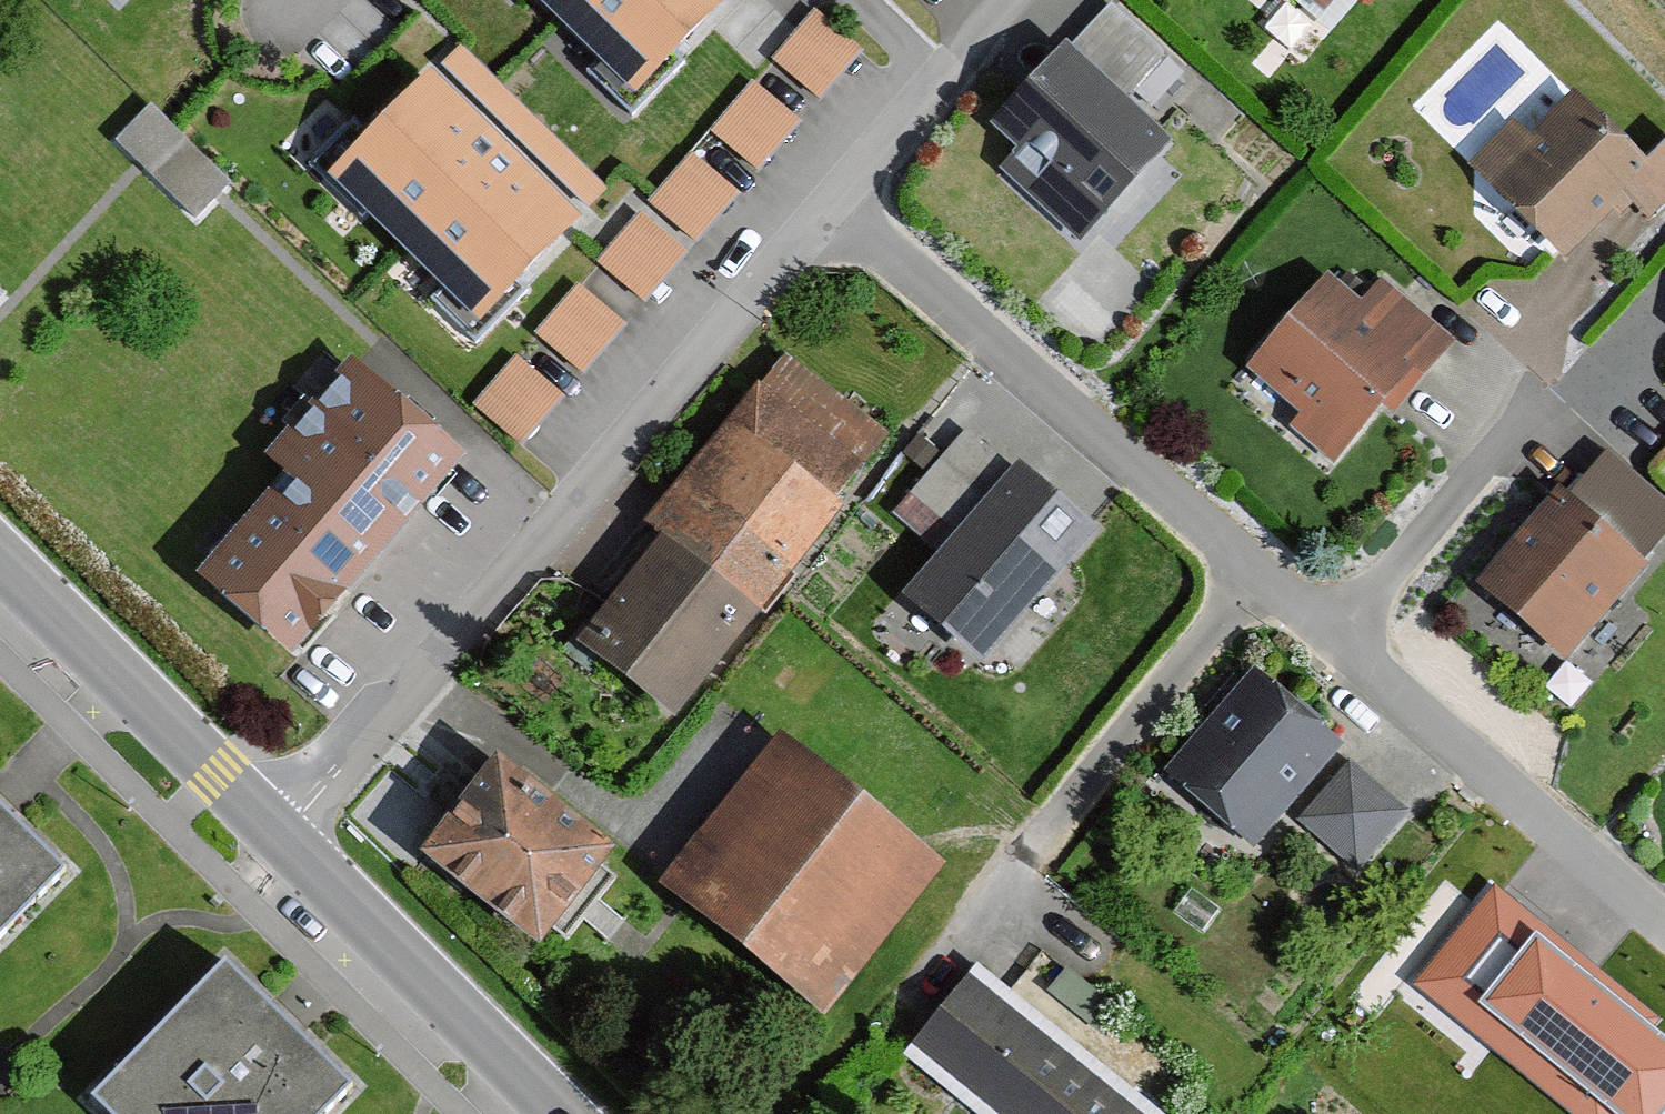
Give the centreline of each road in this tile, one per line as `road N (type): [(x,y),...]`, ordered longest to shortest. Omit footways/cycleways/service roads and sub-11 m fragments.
road 1 (residential): [(1664,934),(817,218)]
road 2 (residential): [(817,218),(273,838)]
road 3 (secondary): [(273,838),(559,1113)]
road 4 (secondary): [(0,568),(273,838)]
road 5 (residential): [(817,218),(1002,0)]

